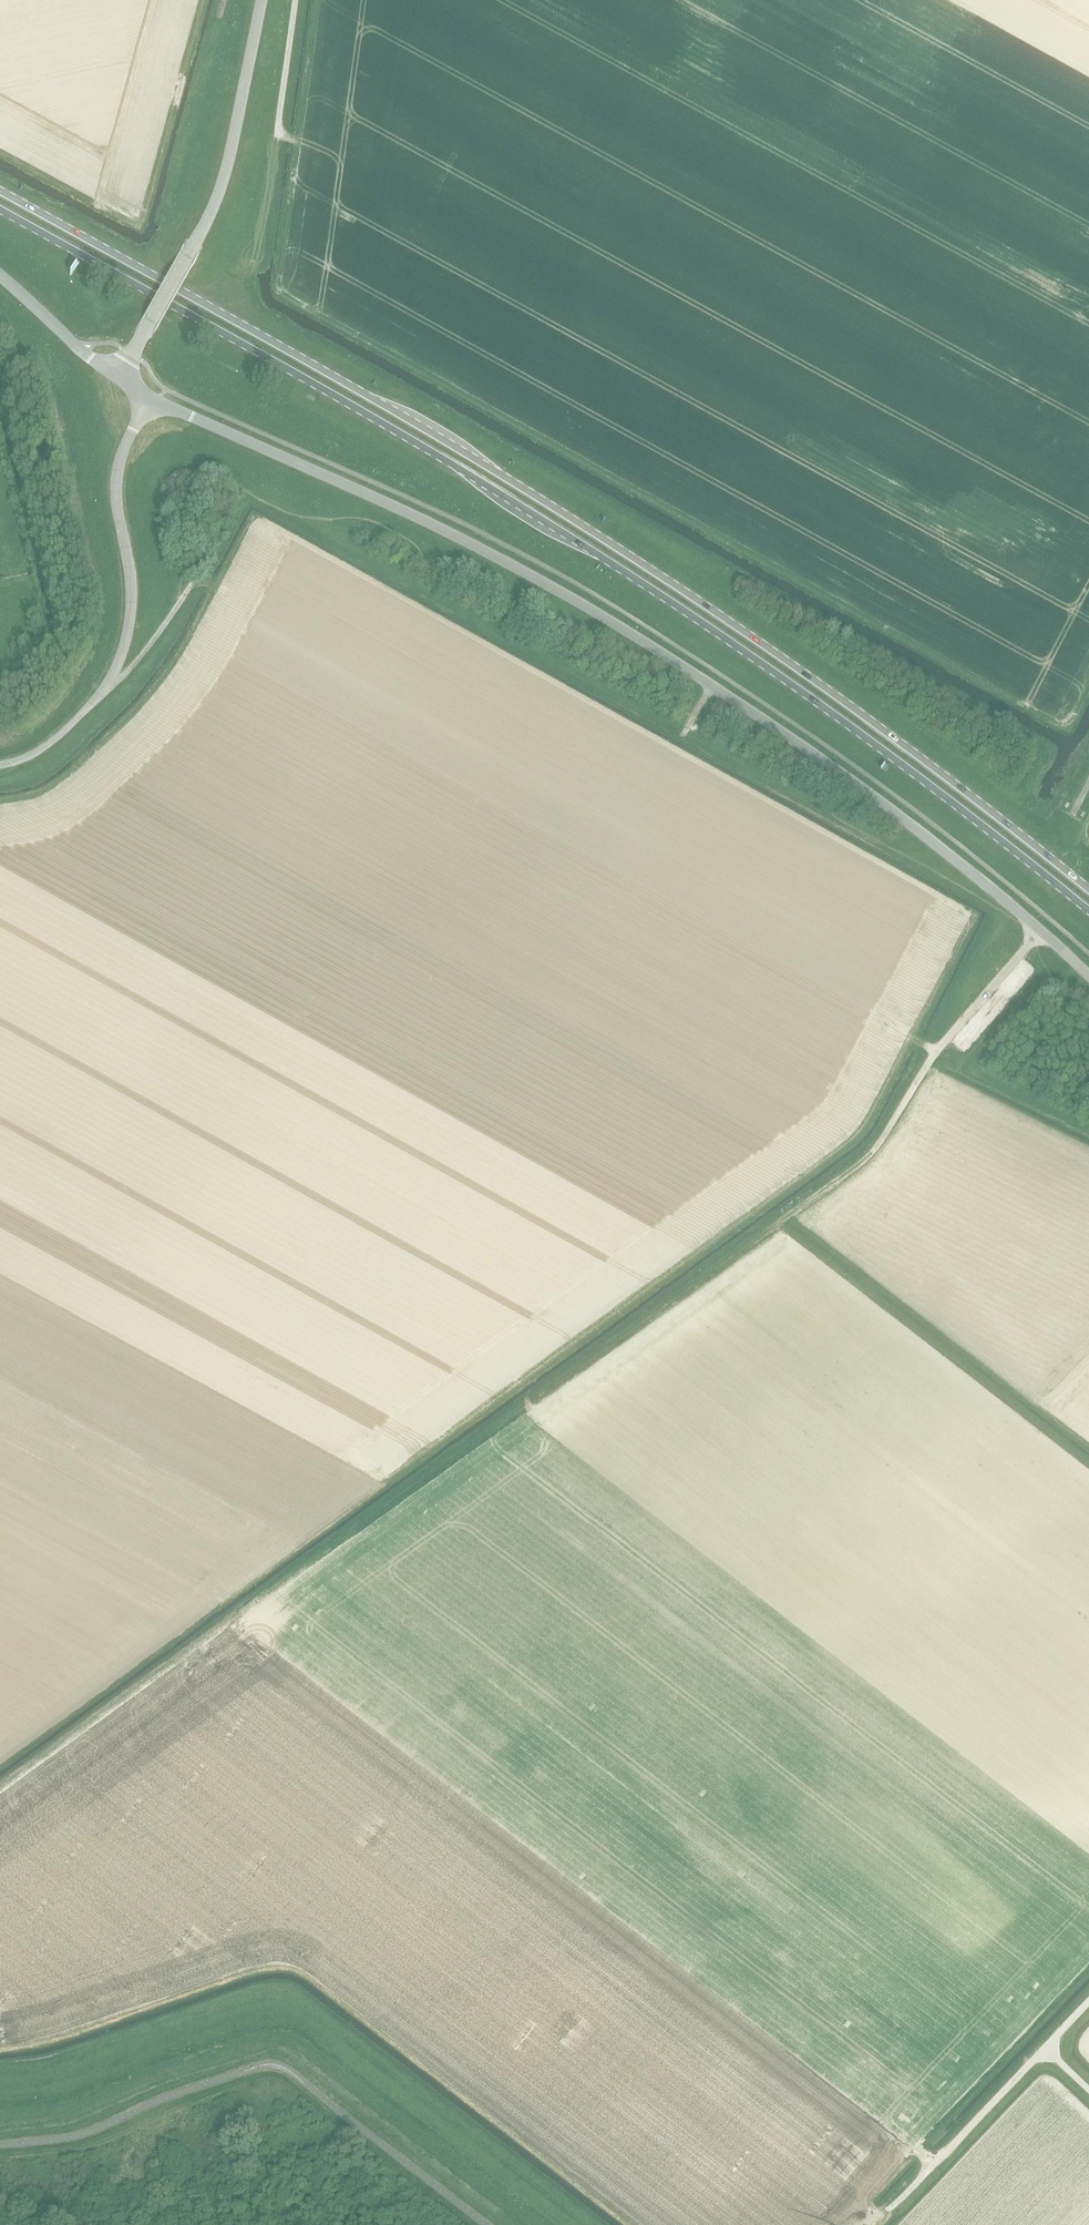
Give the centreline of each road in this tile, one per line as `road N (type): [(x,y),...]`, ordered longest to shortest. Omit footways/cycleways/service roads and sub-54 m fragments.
road 1 (primary): [(0,210),(606,559),(830,712),(1088,910)]
road 2 (primary): [(1088,890),(837,695),(596,532),(0,192)]
road 3 (unclassified): [(1088,976),(867,792),(597,613),(442,528),(154,401)]
road 4 (track): [(355,1531),(766,1231)]
road 5 (unclassified): [(0,765),(61,733),(119,663),(131,591),(117,482),(125,448),(154,401)]
road 6 (track): [(1041,931),(937,1050),(871,1152),(766,1231)]
road 7 (unclassified): [(119,379),(221,190),(260,0)]
road 8 (track): [(888,2210),(1088,2002)]
road 9 (unclassified): [(119,379),(0,275)]
road 10 (track): [(208,582),(191,585),(133,665),(103,690)]

